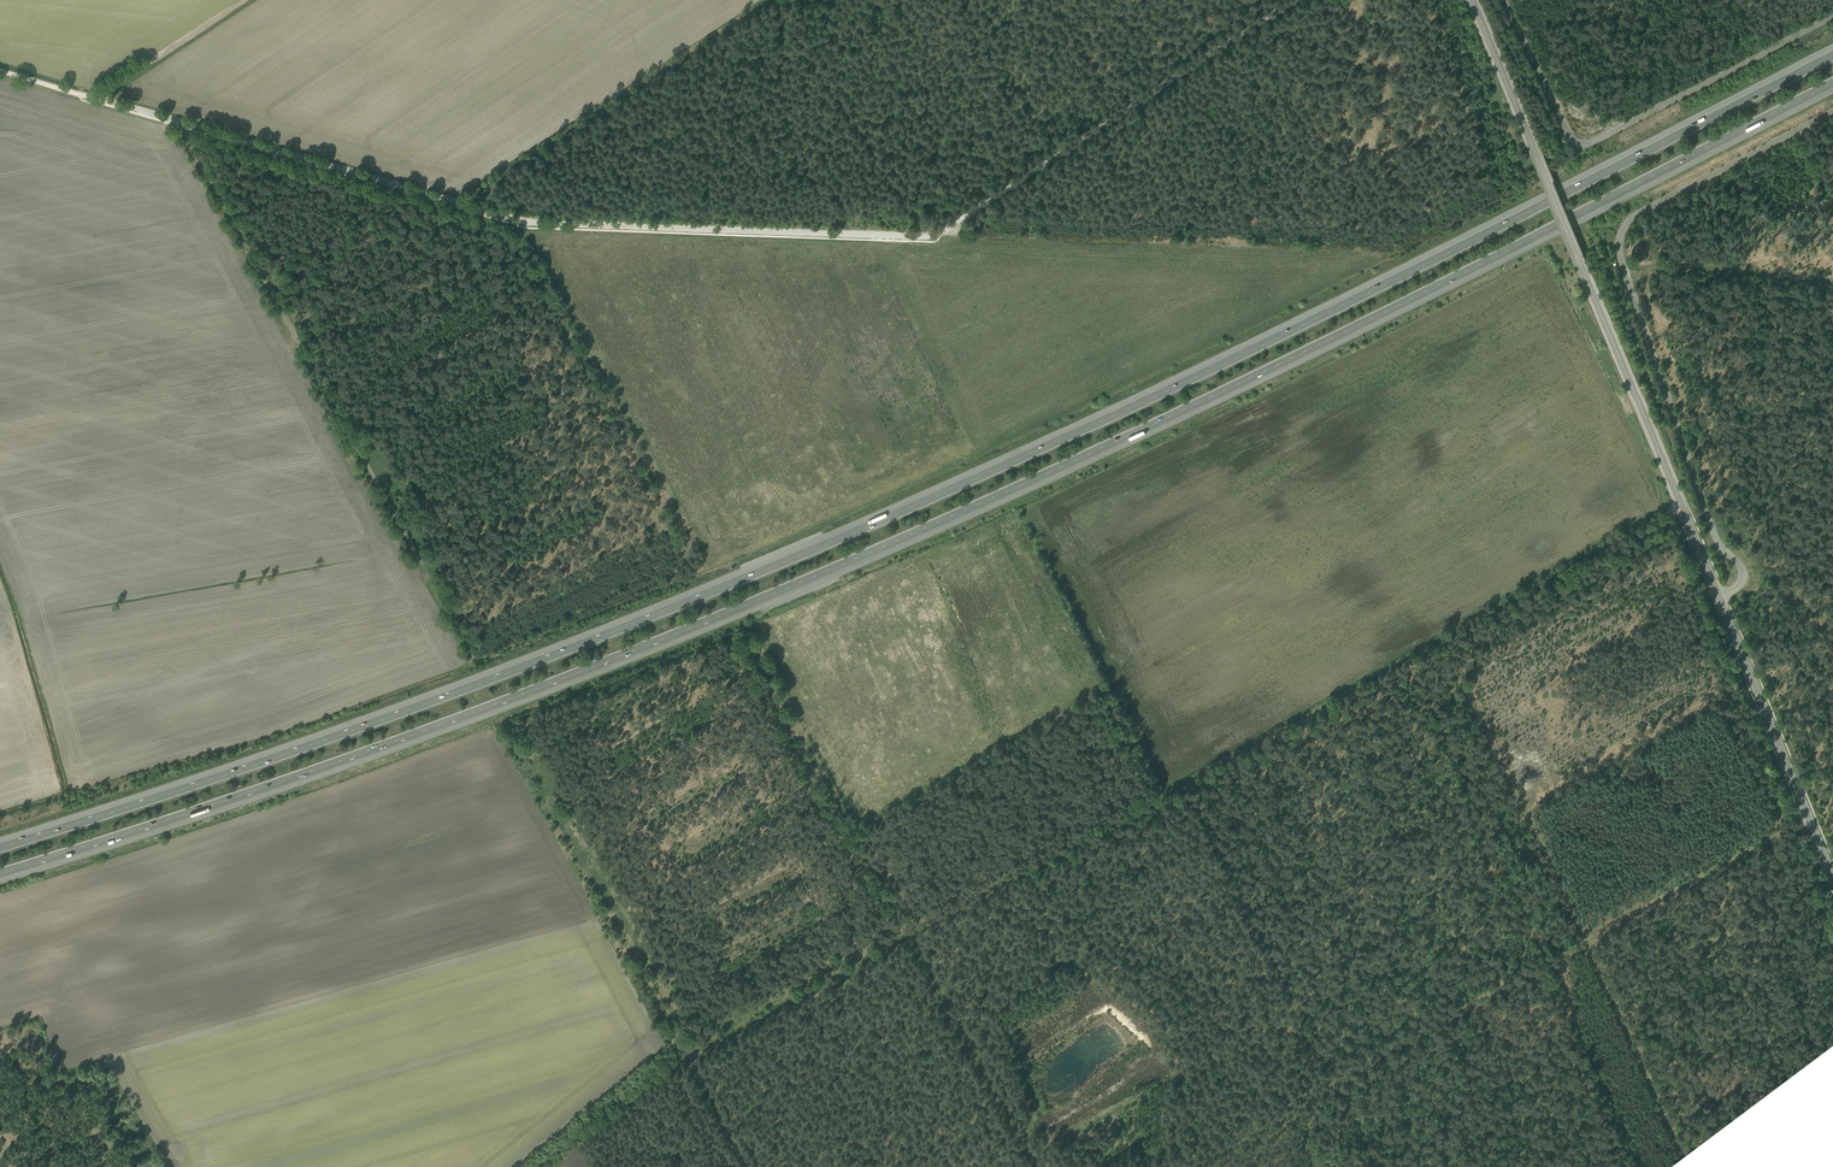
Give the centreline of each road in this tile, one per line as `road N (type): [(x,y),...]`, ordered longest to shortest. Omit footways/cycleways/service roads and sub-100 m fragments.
road 1 (motorway): [(1832,53),(1313,318),(888,516),(344,733),(0,848)]
road 2 (motorway): [(0,873),(557,681),(899,540),(1326,340),(1832,82)]
road 3 (tertiary): [(1472,0),(1832,877)]
road 4 (track): [(80,95),(519,219),(940,232)]
road 5 (track): [(752,1166),(692,1057),(911,935),(1038,1166)]
road 6 (track): [(911,935),(1445,639)]
road 7 (unclassified): [(1832,13),(1579,143),(1503,0)]
road 8 (unclassified): [(940,232),(1291,0)]
road 9 (track): [(1832,289),(1625,268)]
road 10 (track): [(247,0),(98,98)]

